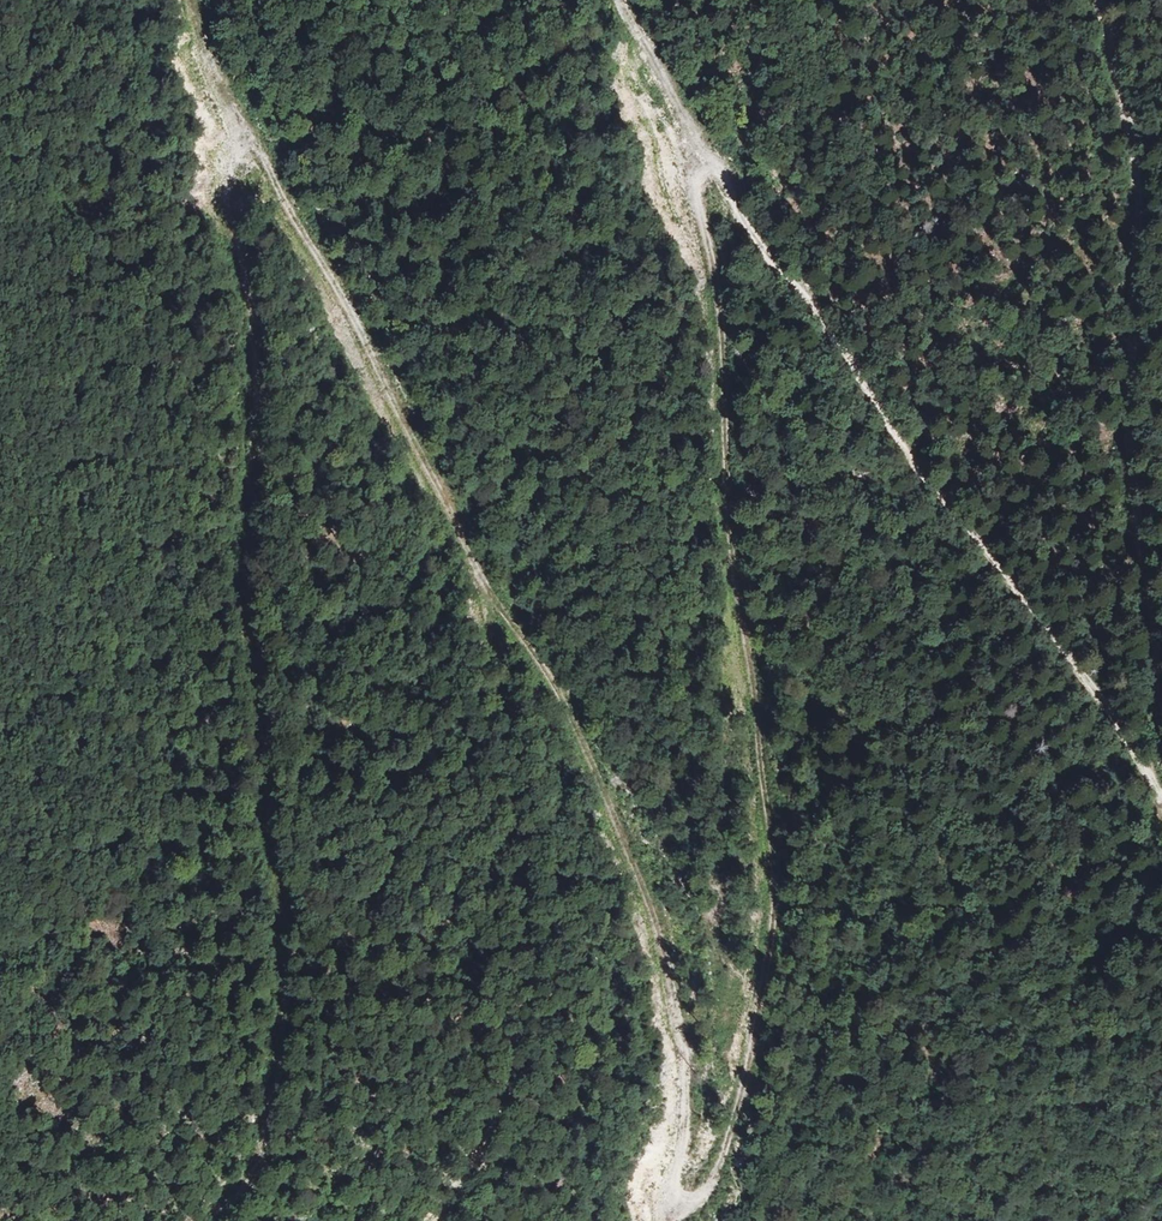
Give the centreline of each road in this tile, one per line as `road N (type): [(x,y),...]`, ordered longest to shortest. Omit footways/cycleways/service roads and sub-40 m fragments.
road 1 (track): [(202,0),(262,175),(348,343),(536,653),(652,911),(695,1104),(675,1211)]
road 2 (track): [(249,146),(235,197),(257,369),(246,568),(283,984),(268,1135),(218,1220)]
road 3 (track): [(694,165),(723,292),(735,625),(763,771),(765,951),(721,1161),(668,1220)]
road 4 (track): [(1161,785),(992,556),(943,503),(816,308),(694,165),(613,0)]
road 5 (track): [(1161,708),(1130,390),(1139,122),(1106,0)]
road 6 (track): [(489,577),(519,836),(519,1010),(483,1153),(426,1220)]

